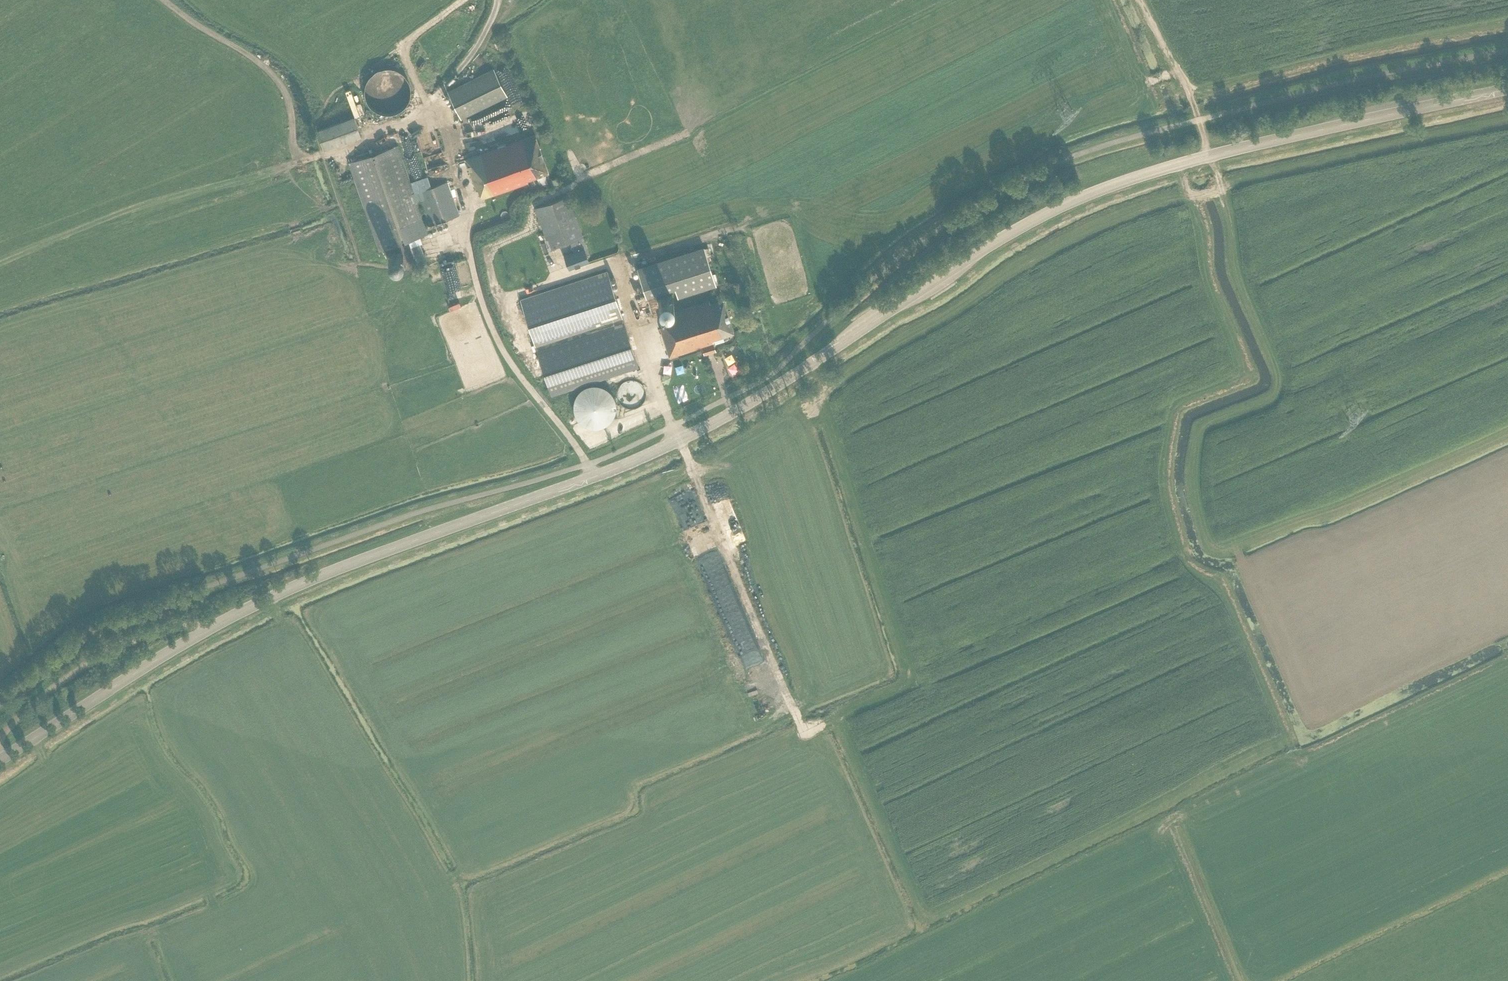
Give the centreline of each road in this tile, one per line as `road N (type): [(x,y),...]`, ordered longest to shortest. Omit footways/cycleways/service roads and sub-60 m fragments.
road 1 (secondary): [(0,760),(253,606),(619,467),(732,413),(1006,235),(1081,198),(1229,151),(1507,88)]
road 2 (track): [(164,0),(273,76),(303,159),(428,109),(473,52),(497,0)]
road 3 (track): [(679,440),(804,732)]
road 4 (track): [(461,0),(403,49),(428,109)]

